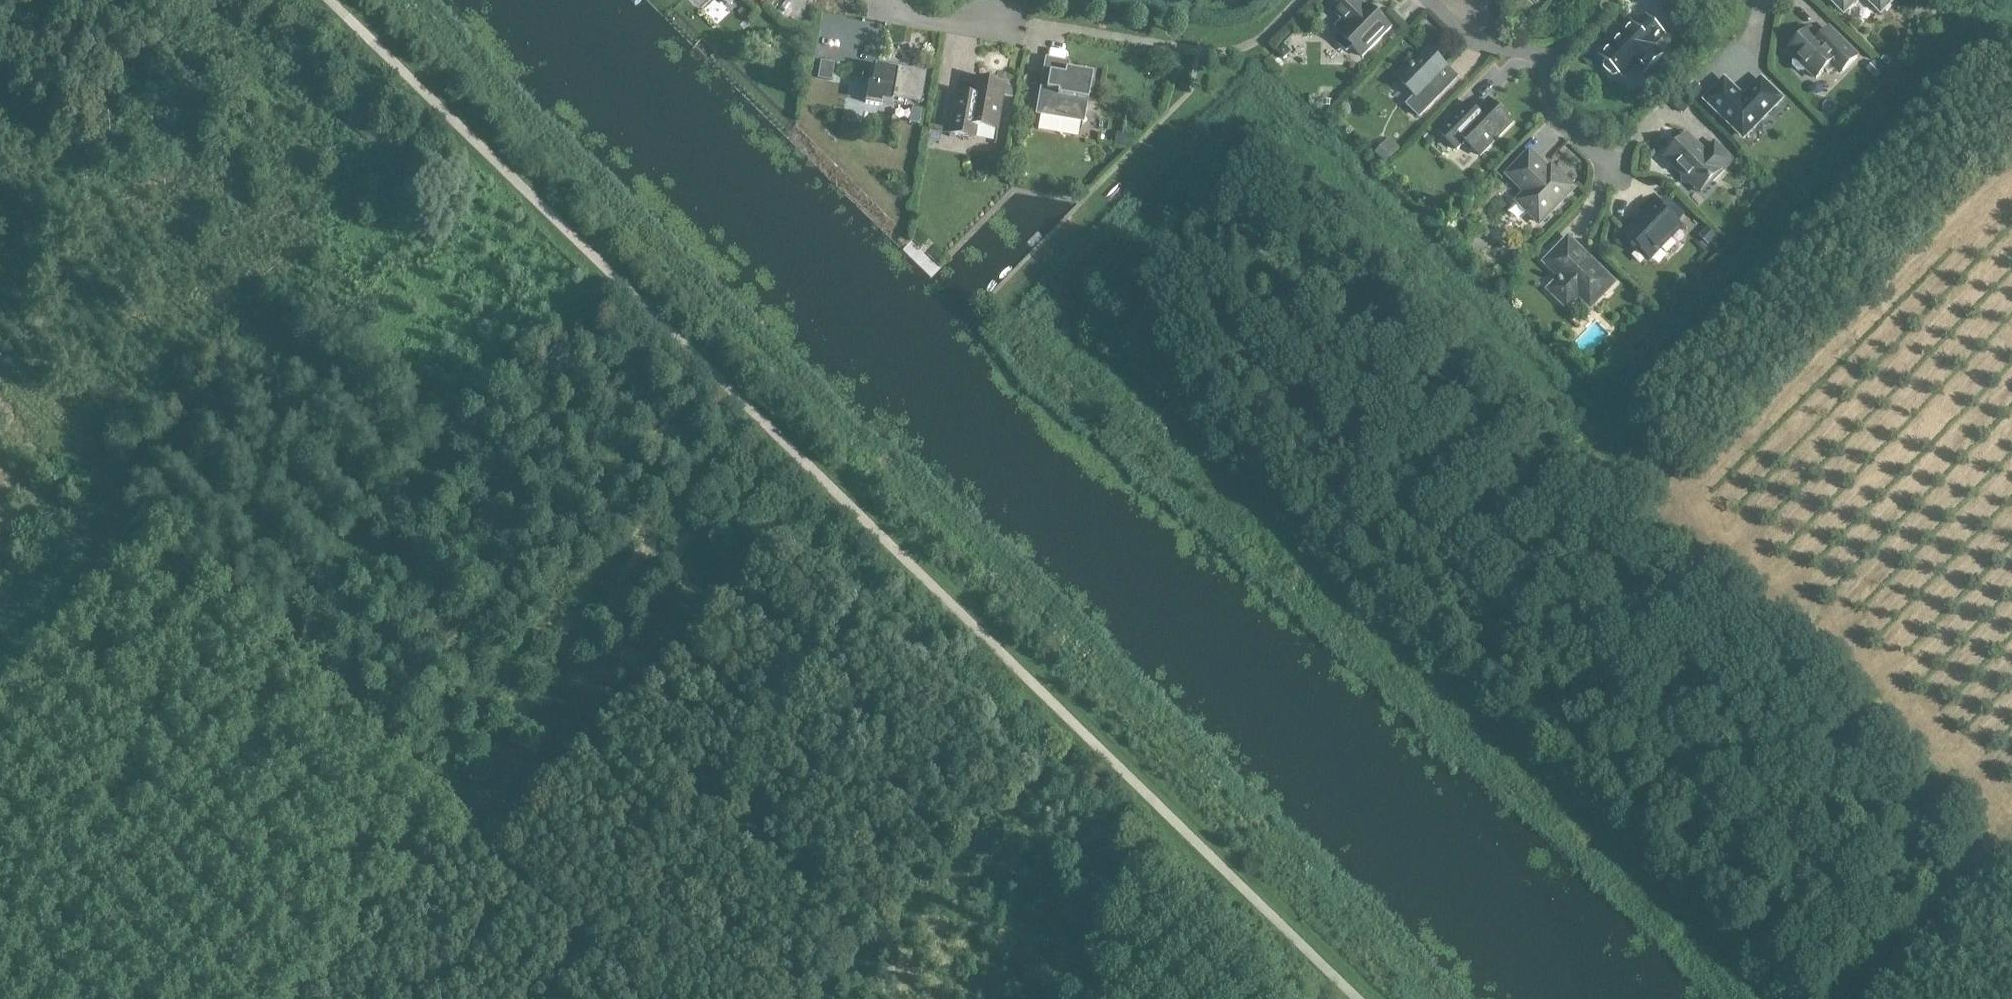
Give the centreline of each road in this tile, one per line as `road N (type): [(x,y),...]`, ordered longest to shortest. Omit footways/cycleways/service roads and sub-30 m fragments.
road 1 (track): [(2011,855),(1873,998)]

